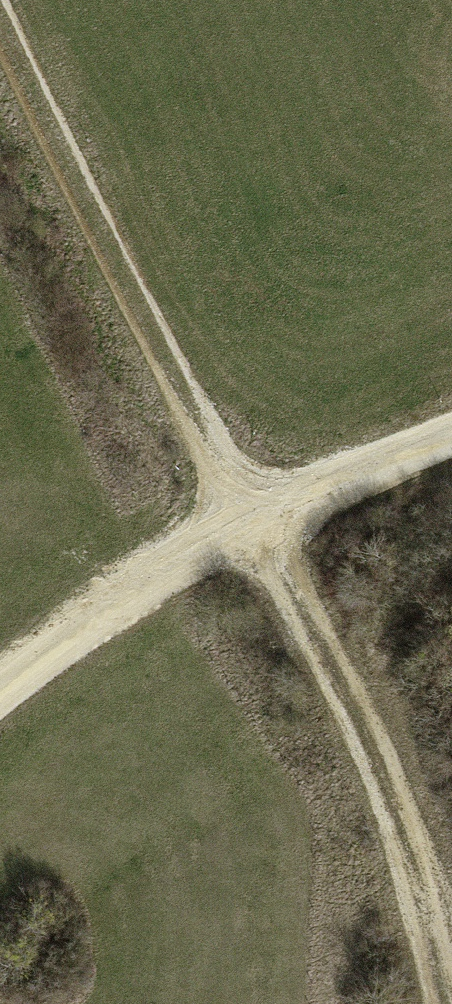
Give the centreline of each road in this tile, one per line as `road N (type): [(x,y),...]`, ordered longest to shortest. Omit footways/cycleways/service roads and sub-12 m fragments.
road 1 (track): [(446,1003),(402,832),(343,692),(162,356),(0,18)]
road 2 (track): [(0,701),(146,583),(250,517),(451,434)]

